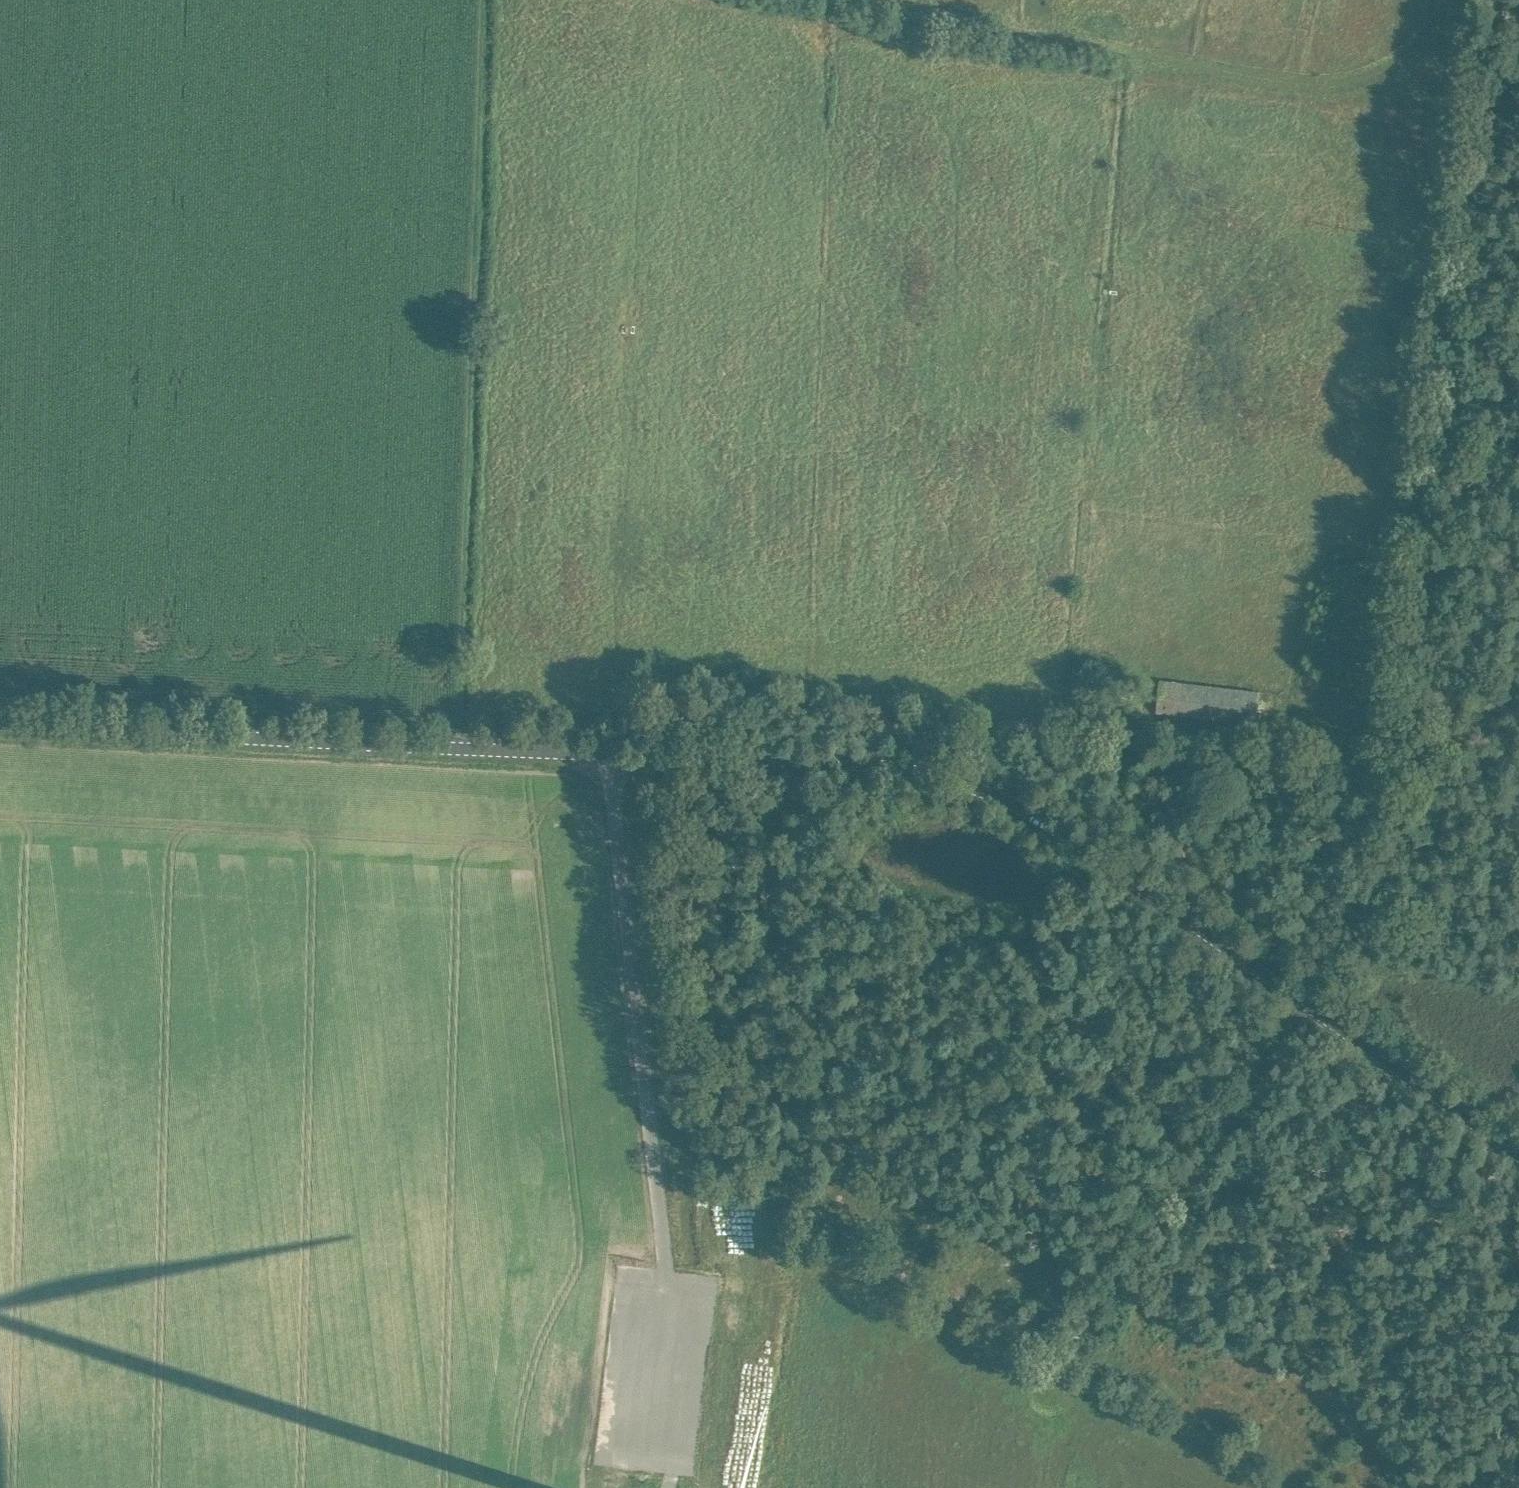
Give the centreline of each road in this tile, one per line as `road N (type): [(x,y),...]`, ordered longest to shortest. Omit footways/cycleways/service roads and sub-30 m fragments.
road 1 (unclassified): [(1518,1142),(1042,818),(961,784),(863,765),(0,720)]
road 2 (track): [(601,751),(627,869),(662,1300),(661,1443)]
road 3 (track): [(1303,998),(1070,1364)]
road 4 (track): [(1303,998),(1371,897),(1385,858),(1382,826)]

